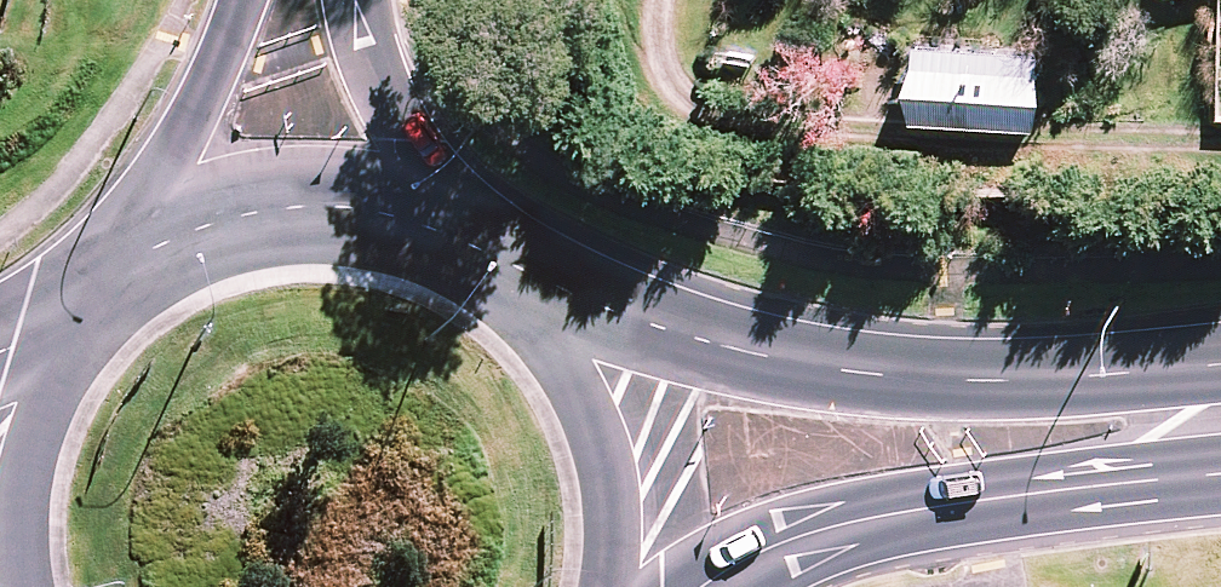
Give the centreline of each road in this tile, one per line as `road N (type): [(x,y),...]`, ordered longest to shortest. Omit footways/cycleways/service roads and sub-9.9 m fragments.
road 1 (secondary): [(513,272),(713,343),(807,363),(914,380),(1115,377),(1220,400)]
road 2 (secondary): [(1220,440),(1135,482),(867,517),(775,546),(705,586)]
road 3 (secondary): [(513,272),(590,410),(609,467),(617,522),(609,586)]
road 4 (secondary): [(139,263),(207,224),(291,205),(358,208),(452,236)]
road 5 (tertiary): [(139,263),(246,0)]
road 6 (secondary): [(26,586),(26,479),(88,317)]
road 7 (tertiary): [(355,0),(452,236)]

